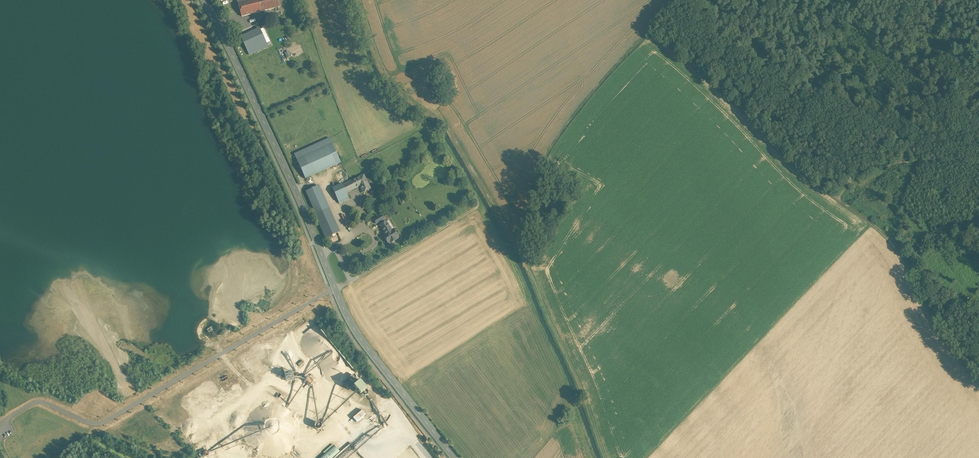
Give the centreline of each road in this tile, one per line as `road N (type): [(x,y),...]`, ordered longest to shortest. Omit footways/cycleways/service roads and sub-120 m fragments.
road 1 (secondary): [(454,457),(352,325),(204,0)]

